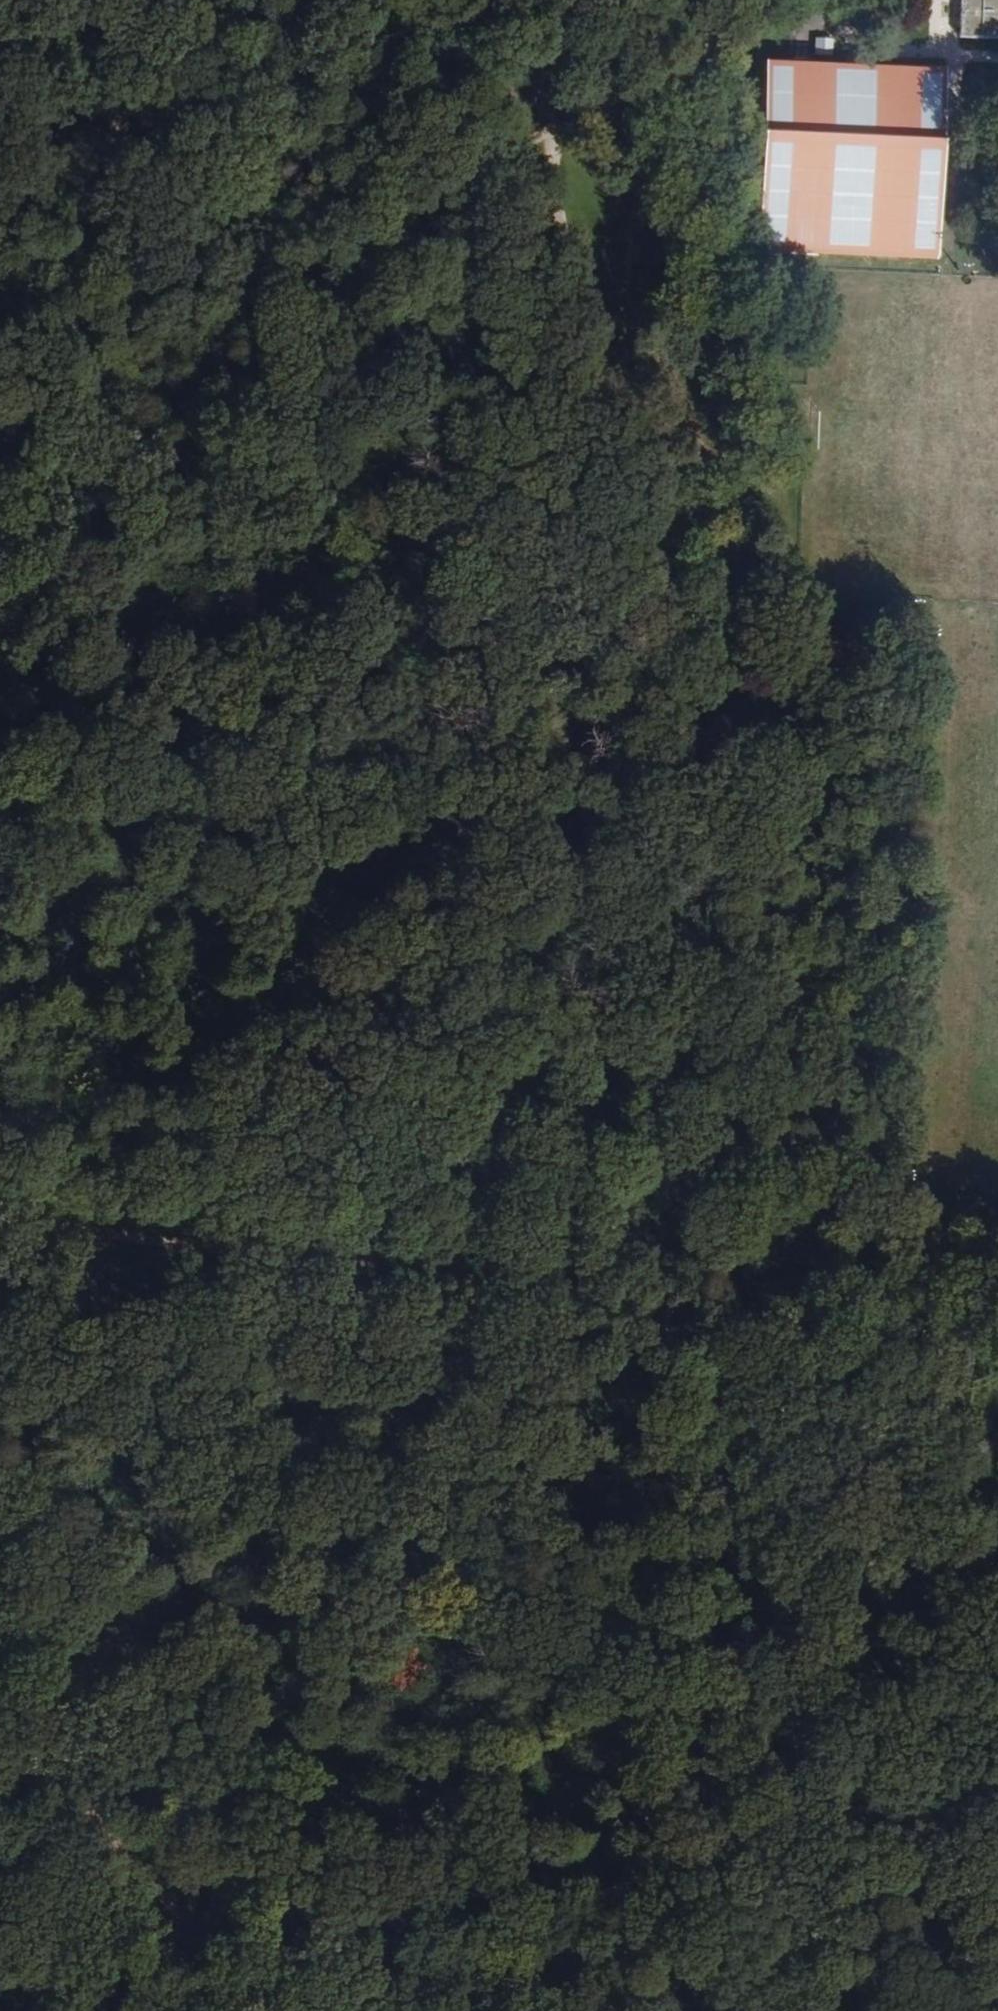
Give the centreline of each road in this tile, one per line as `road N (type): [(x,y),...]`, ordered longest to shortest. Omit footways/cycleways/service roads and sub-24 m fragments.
road 1 (track): [(0,1222),(125,1236),(564,1333),(845,1337),(997,1399)]
road 2 (track): [(547,2010),(490,1978),(309,1915),(243,1816),(63,1715)]
road 3 (track): [(281,2010),(212,1943),(63,1715),(0,1533)]

